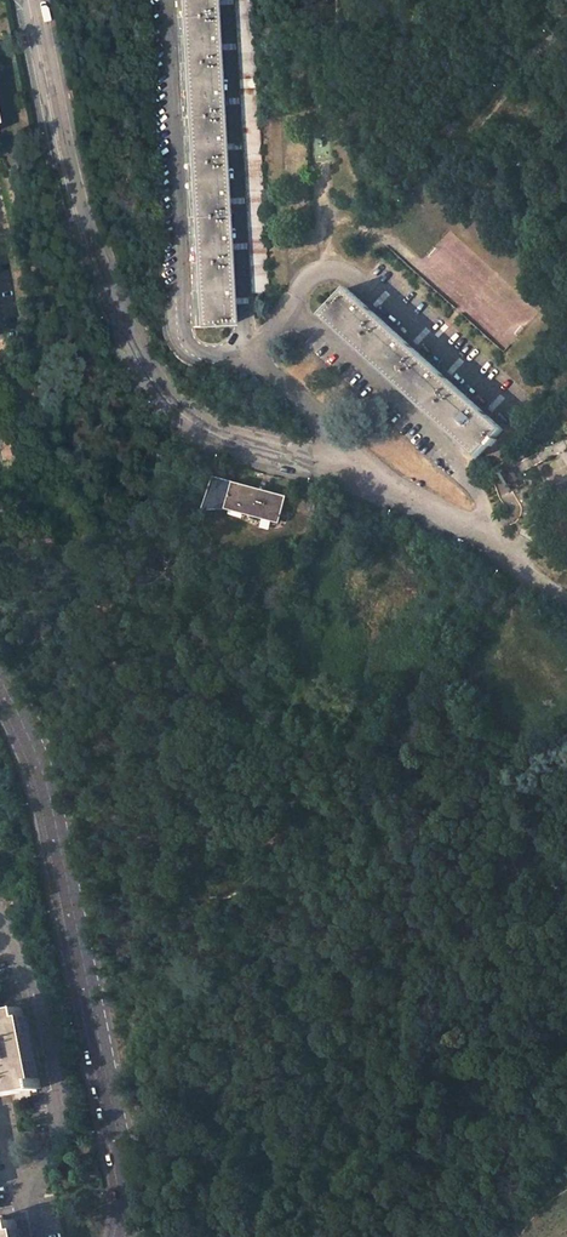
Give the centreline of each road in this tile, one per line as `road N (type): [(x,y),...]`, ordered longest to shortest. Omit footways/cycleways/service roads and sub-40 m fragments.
road 1 (unclassified): [(28,0),(77,223),(144,371),(199,424),(242,444),(344,469),(484,539),(566,602)]
road 2 (tertiary): [(0,683),(48,793),(127,1200),(120,1236)]
road 3 (track): [(566,22),(380,237),(368,240),(348,221),(325,230),(330,268)]

